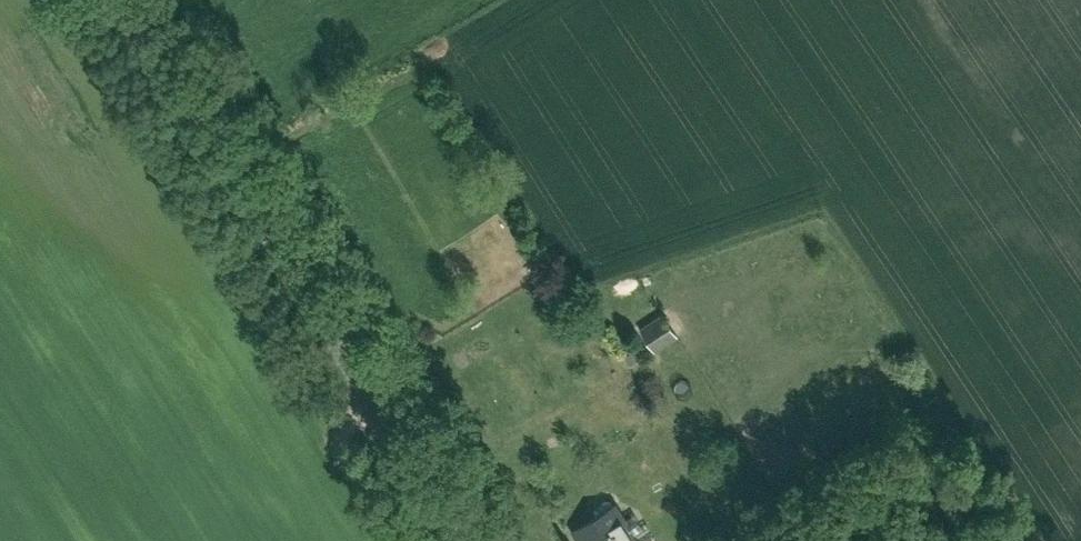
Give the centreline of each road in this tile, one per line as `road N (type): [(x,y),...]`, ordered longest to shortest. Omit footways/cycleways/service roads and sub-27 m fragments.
road 1 (unclassified): [(113,0),(472,540)]

